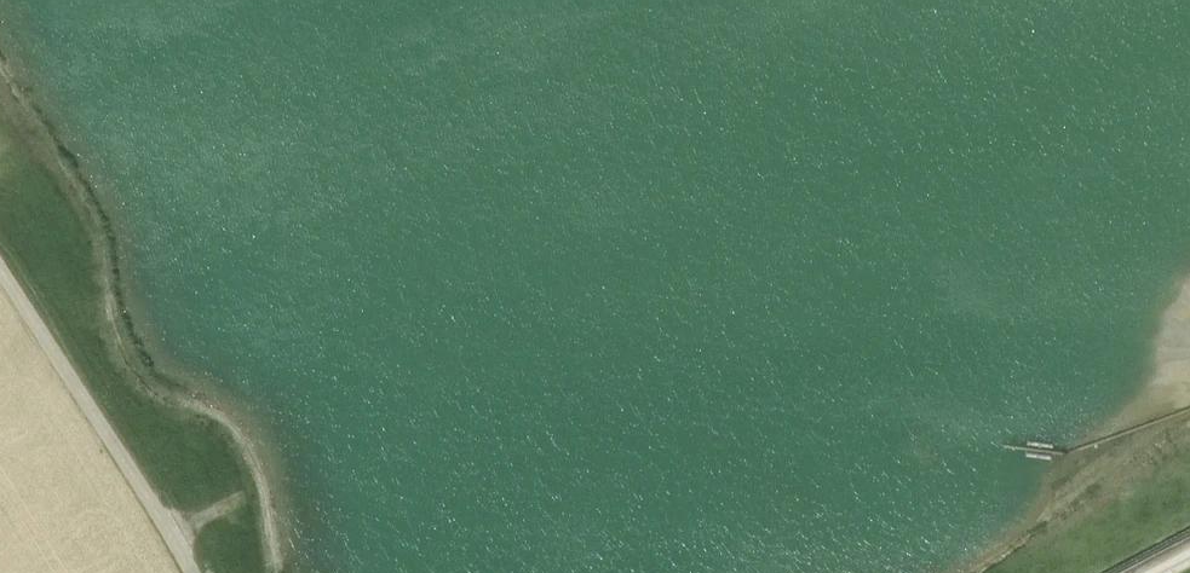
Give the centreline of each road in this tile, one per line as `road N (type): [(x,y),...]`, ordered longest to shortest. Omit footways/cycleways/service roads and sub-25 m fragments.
road 1 (unclassified): [(193,572),(0,266)]

